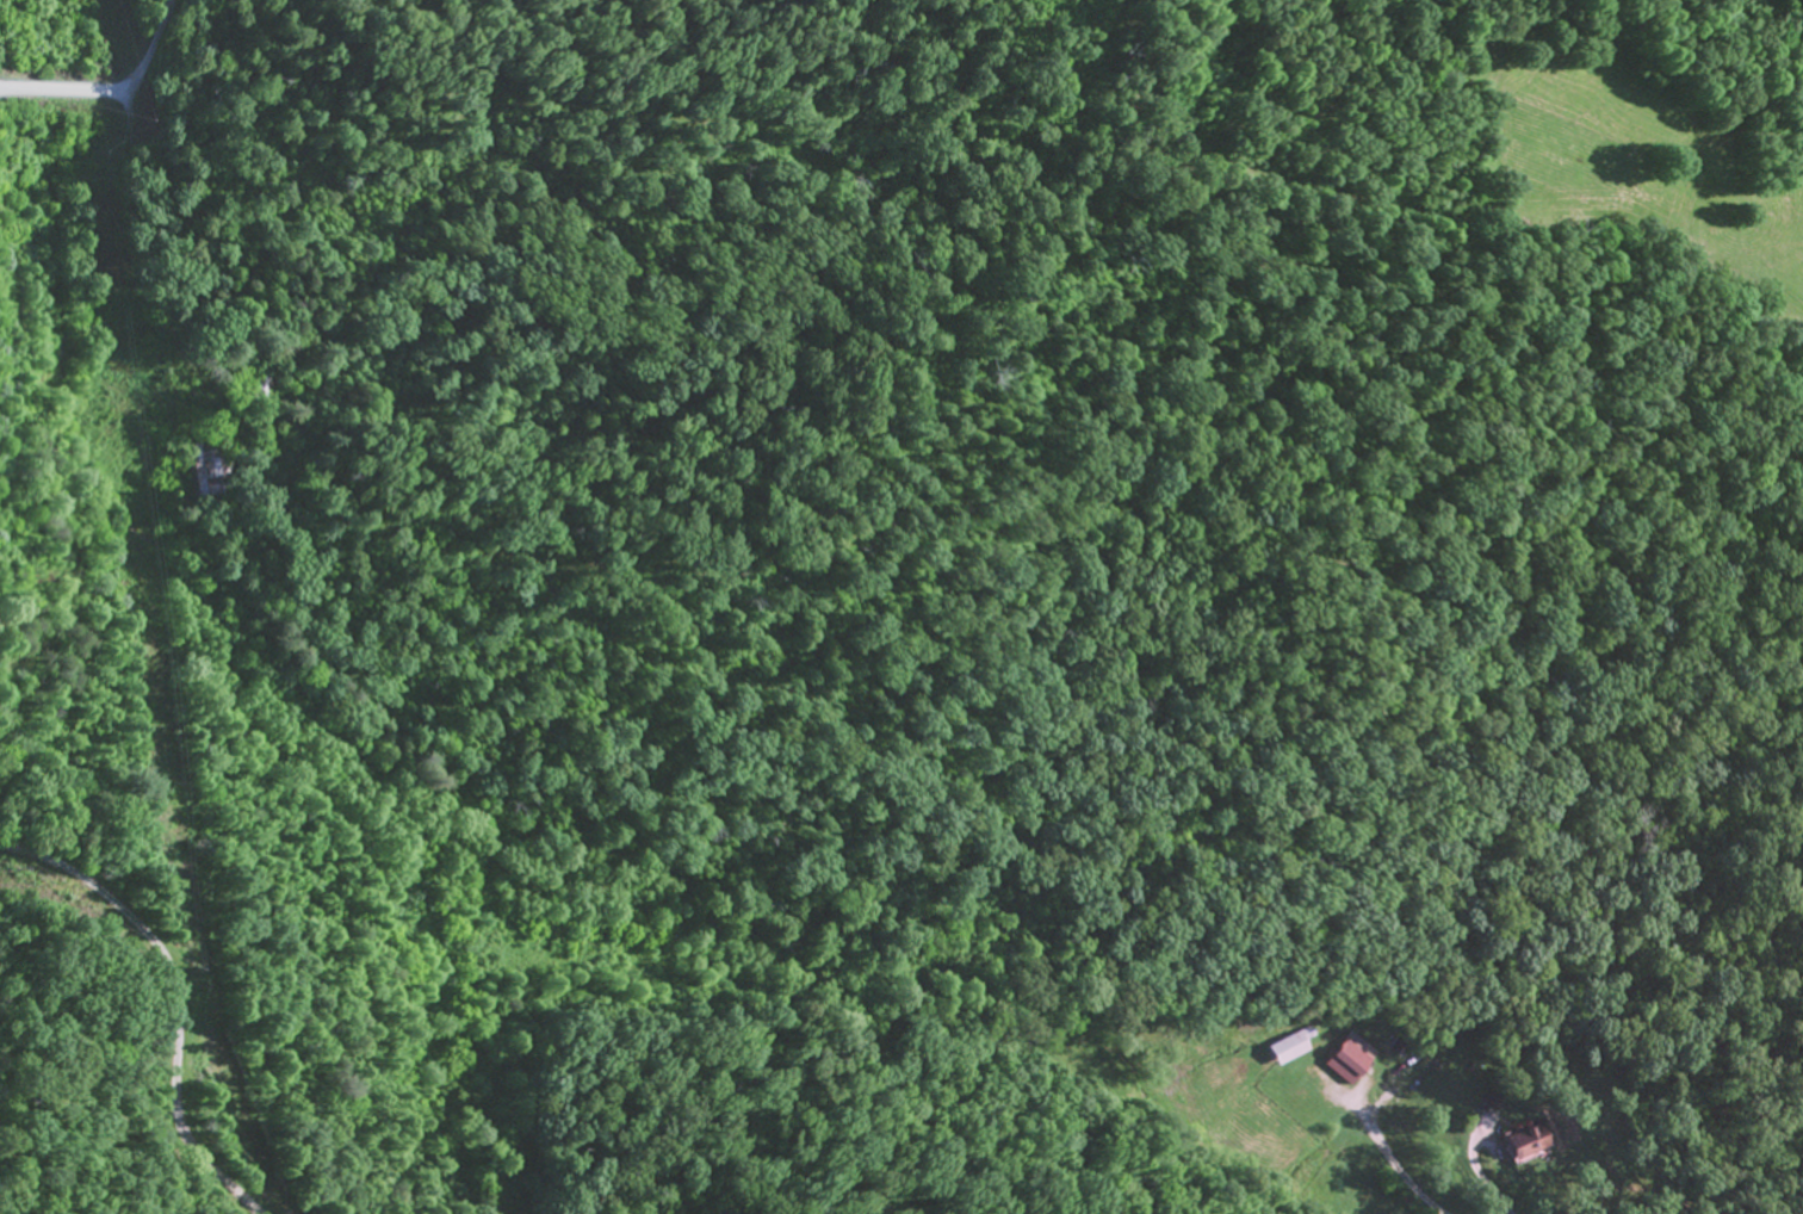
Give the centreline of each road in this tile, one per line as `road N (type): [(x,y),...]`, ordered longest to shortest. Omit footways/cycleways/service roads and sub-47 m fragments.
road 1 (residential): [(0,89),(118,89),(136,76),(171,0)]
road 2 (residential): [(1555,1213),(1565,1010)]

